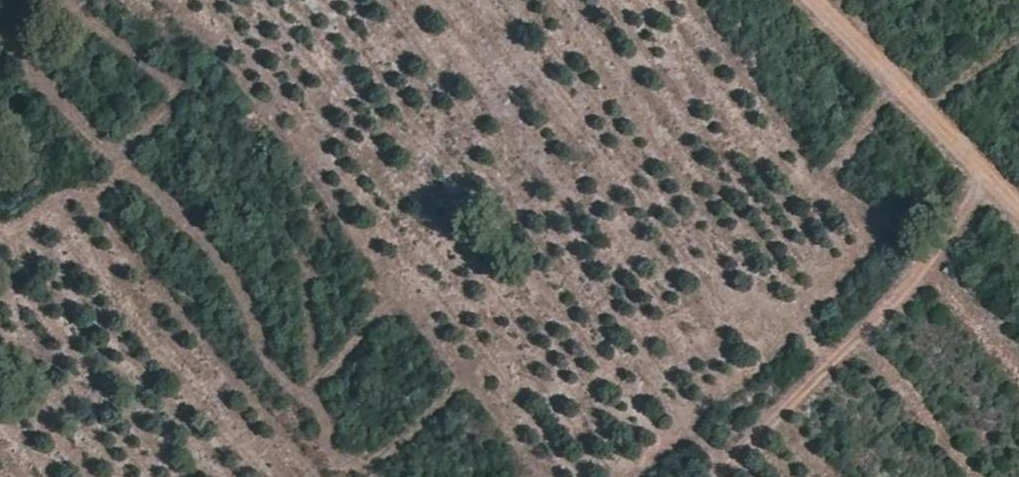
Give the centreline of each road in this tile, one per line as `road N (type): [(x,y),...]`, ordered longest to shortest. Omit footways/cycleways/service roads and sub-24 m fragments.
road 1 (track): [(1018,217),(805,0)]

